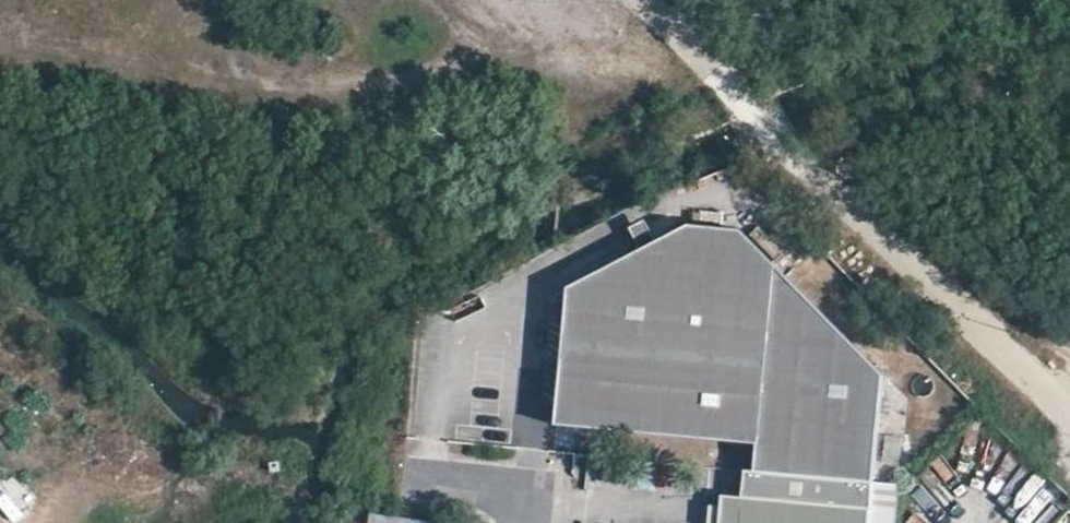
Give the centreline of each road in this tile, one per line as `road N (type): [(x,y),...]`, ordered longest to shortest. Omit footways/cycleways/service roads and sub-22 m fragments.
road 1 (unclassified): [(529,522),(520,504),(491,486),(403,474)]

